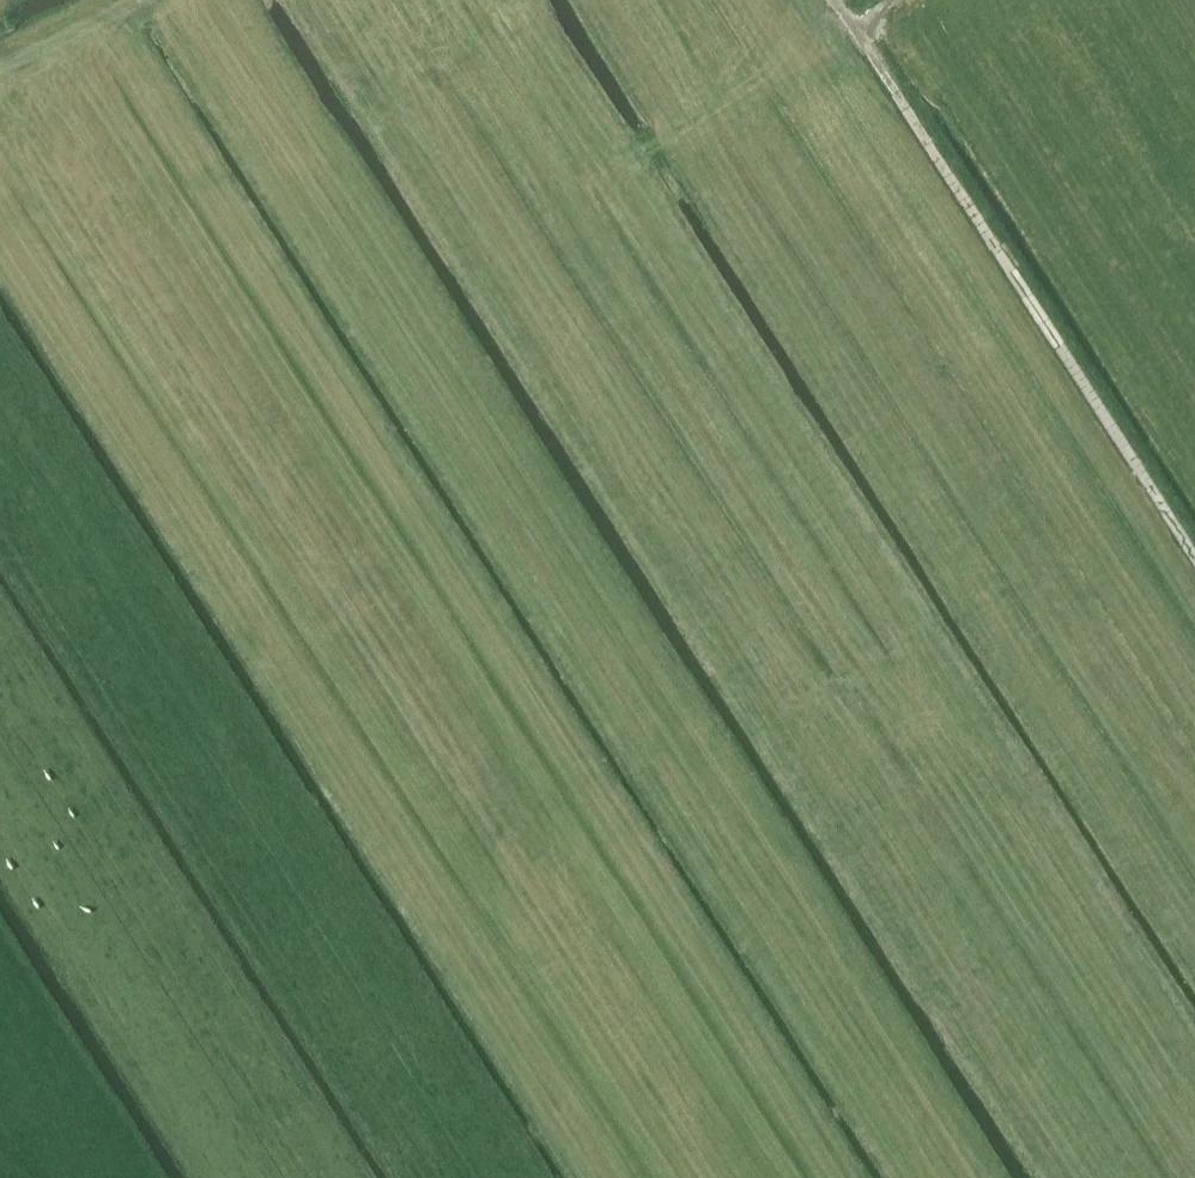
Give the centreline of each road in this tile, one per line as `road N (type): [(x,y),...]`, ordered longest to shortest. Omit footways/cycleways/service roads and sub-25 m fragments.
road 1 (track): [(1194,566),(851,27)]

